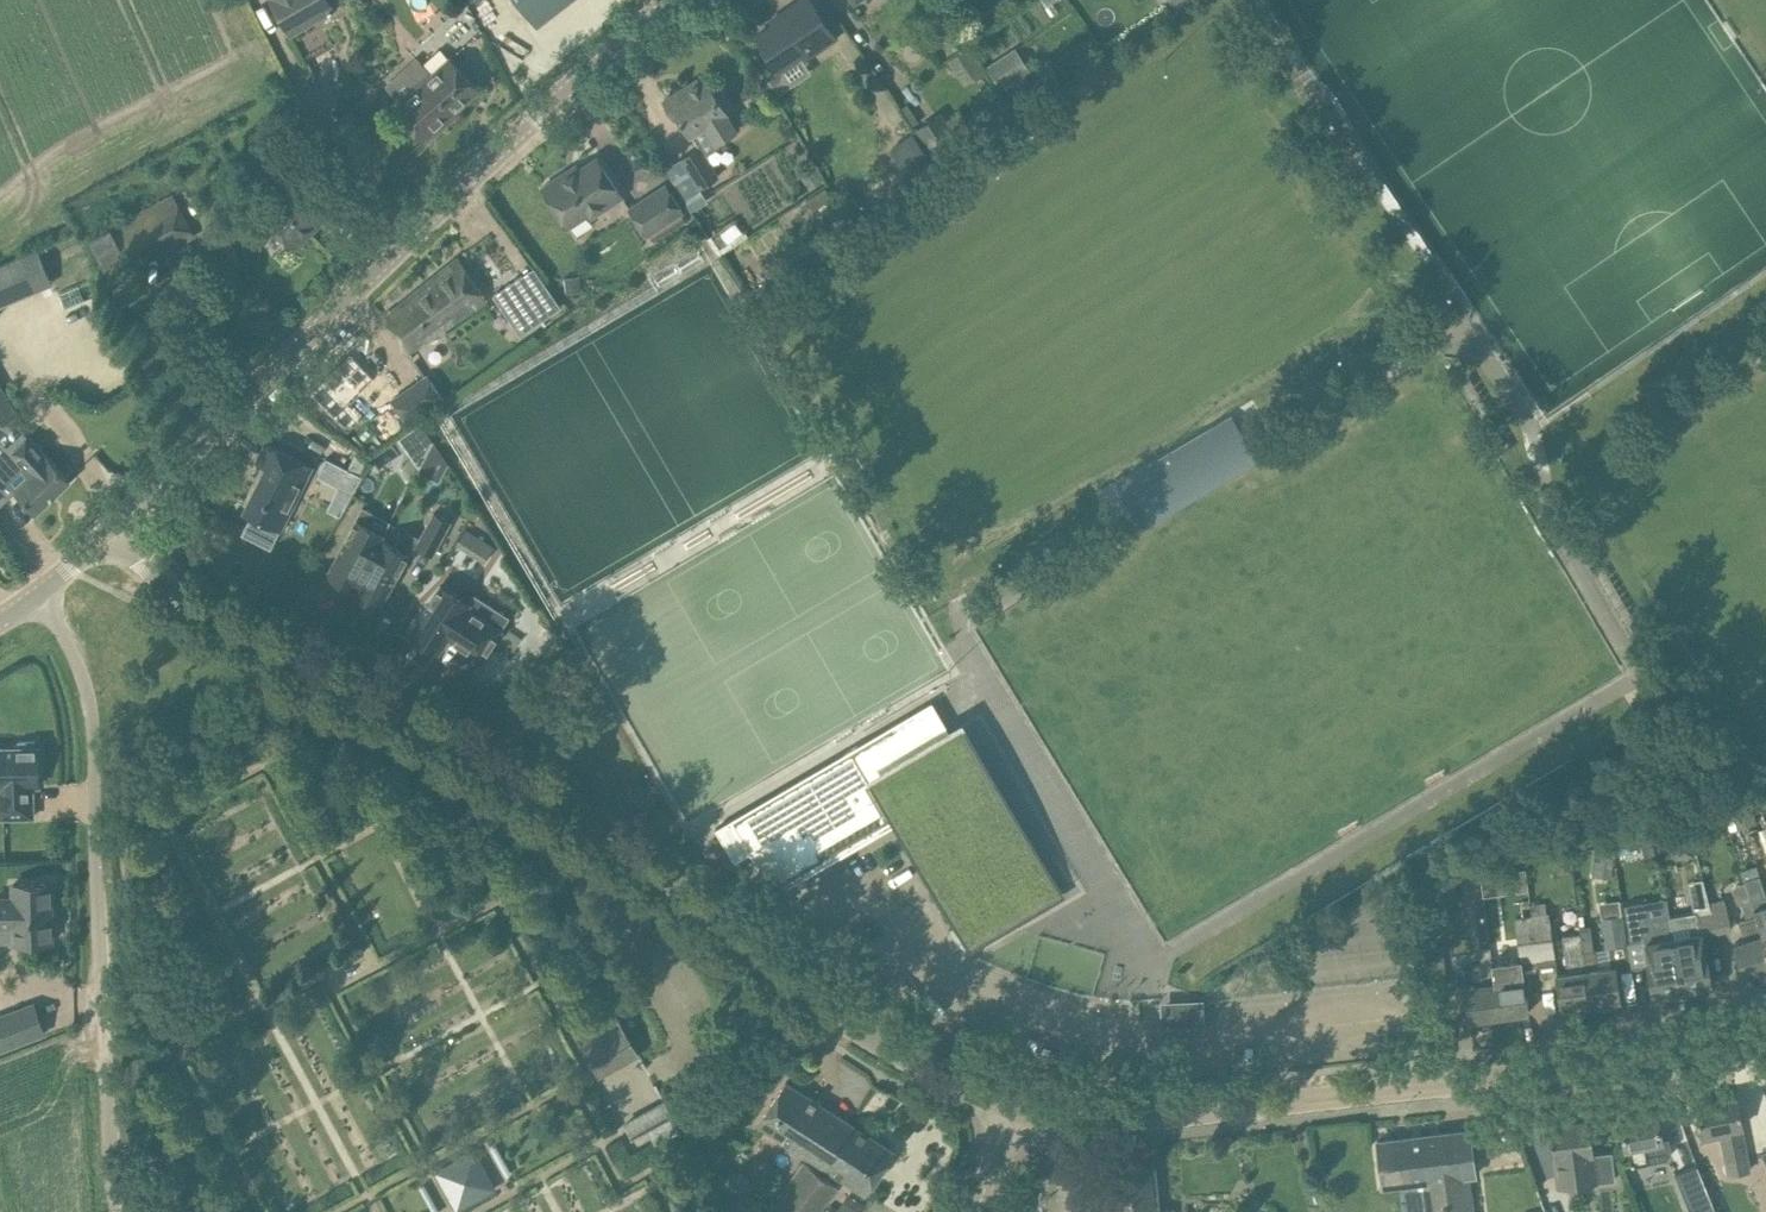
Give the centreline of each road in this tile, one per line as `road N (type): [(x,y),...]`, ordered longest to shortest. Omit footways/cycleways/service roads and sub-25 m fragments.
road 1 (unclassified): [(119,525),(176,594),(515,765),(858,1028),(929,1071),(1012,1106)]
road 2 (unclassified): [(119,525),(436,213),(675,0)]
road 3 (unclassified): [(1012,1106),(1099,1120),(1262,1105),(1664,1056),(1765,1033)]
road 4 (unclassified): [(116,1211),(92,707),(42,594)]

